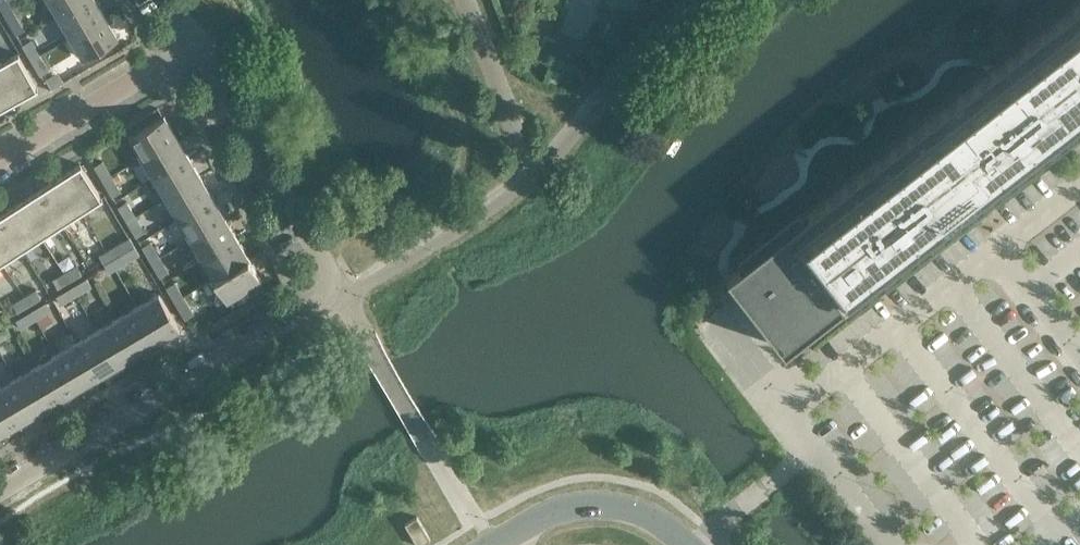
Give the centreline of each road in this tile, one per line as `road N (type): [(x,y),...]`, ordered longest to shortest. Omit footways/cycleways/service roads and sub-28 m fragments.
road 1 (residential): [(334,287),(0,497)]
road 2 (unclassified): [(334,287),(188,43)]
road 3 (residential): [(0,163),(188,43)]
road 4 (unclassified): [(495,544),(551,513),(591,506),(628,510),(686,544)]

